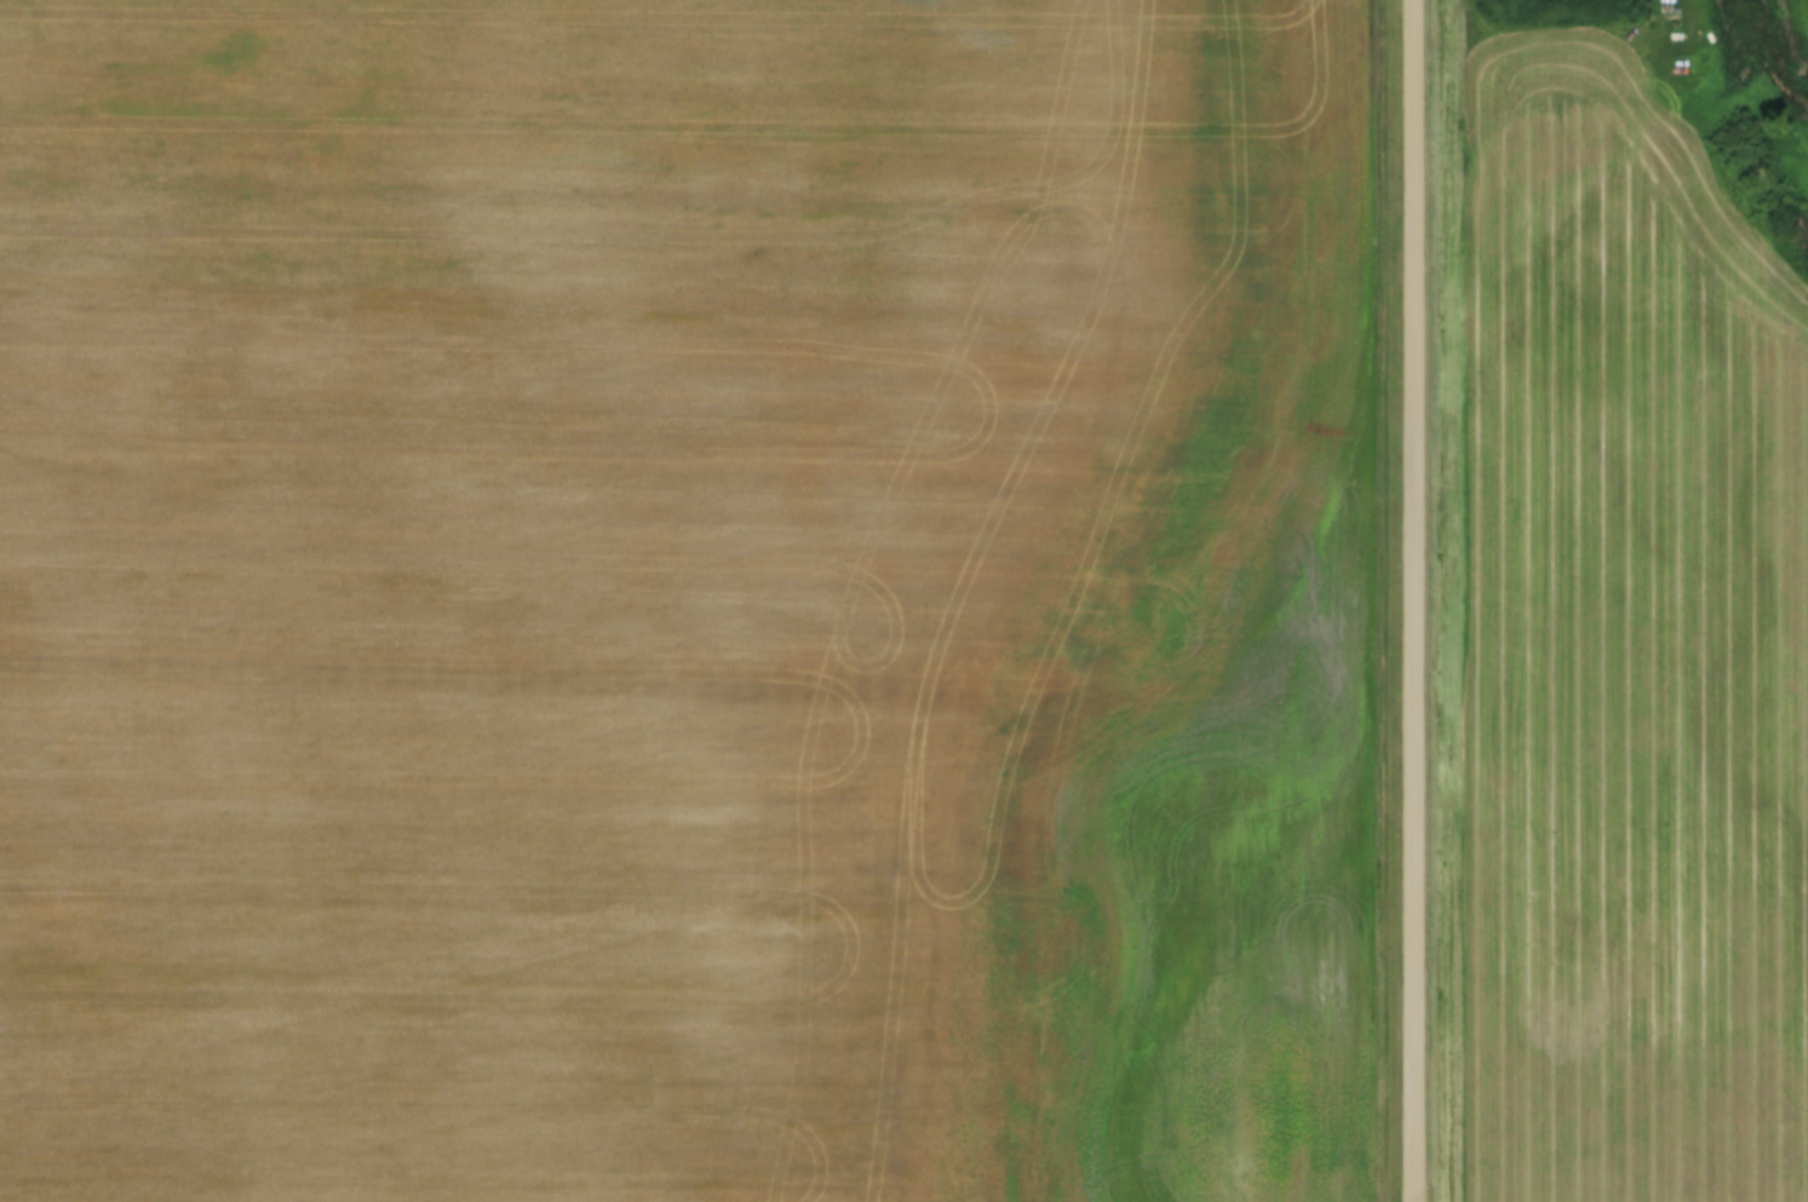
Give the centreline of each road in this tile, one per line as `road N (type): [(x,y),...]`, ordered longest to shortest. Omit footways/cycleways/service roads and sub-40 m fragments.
road 1 (residential): [(1414,1201),(1413,0)]

